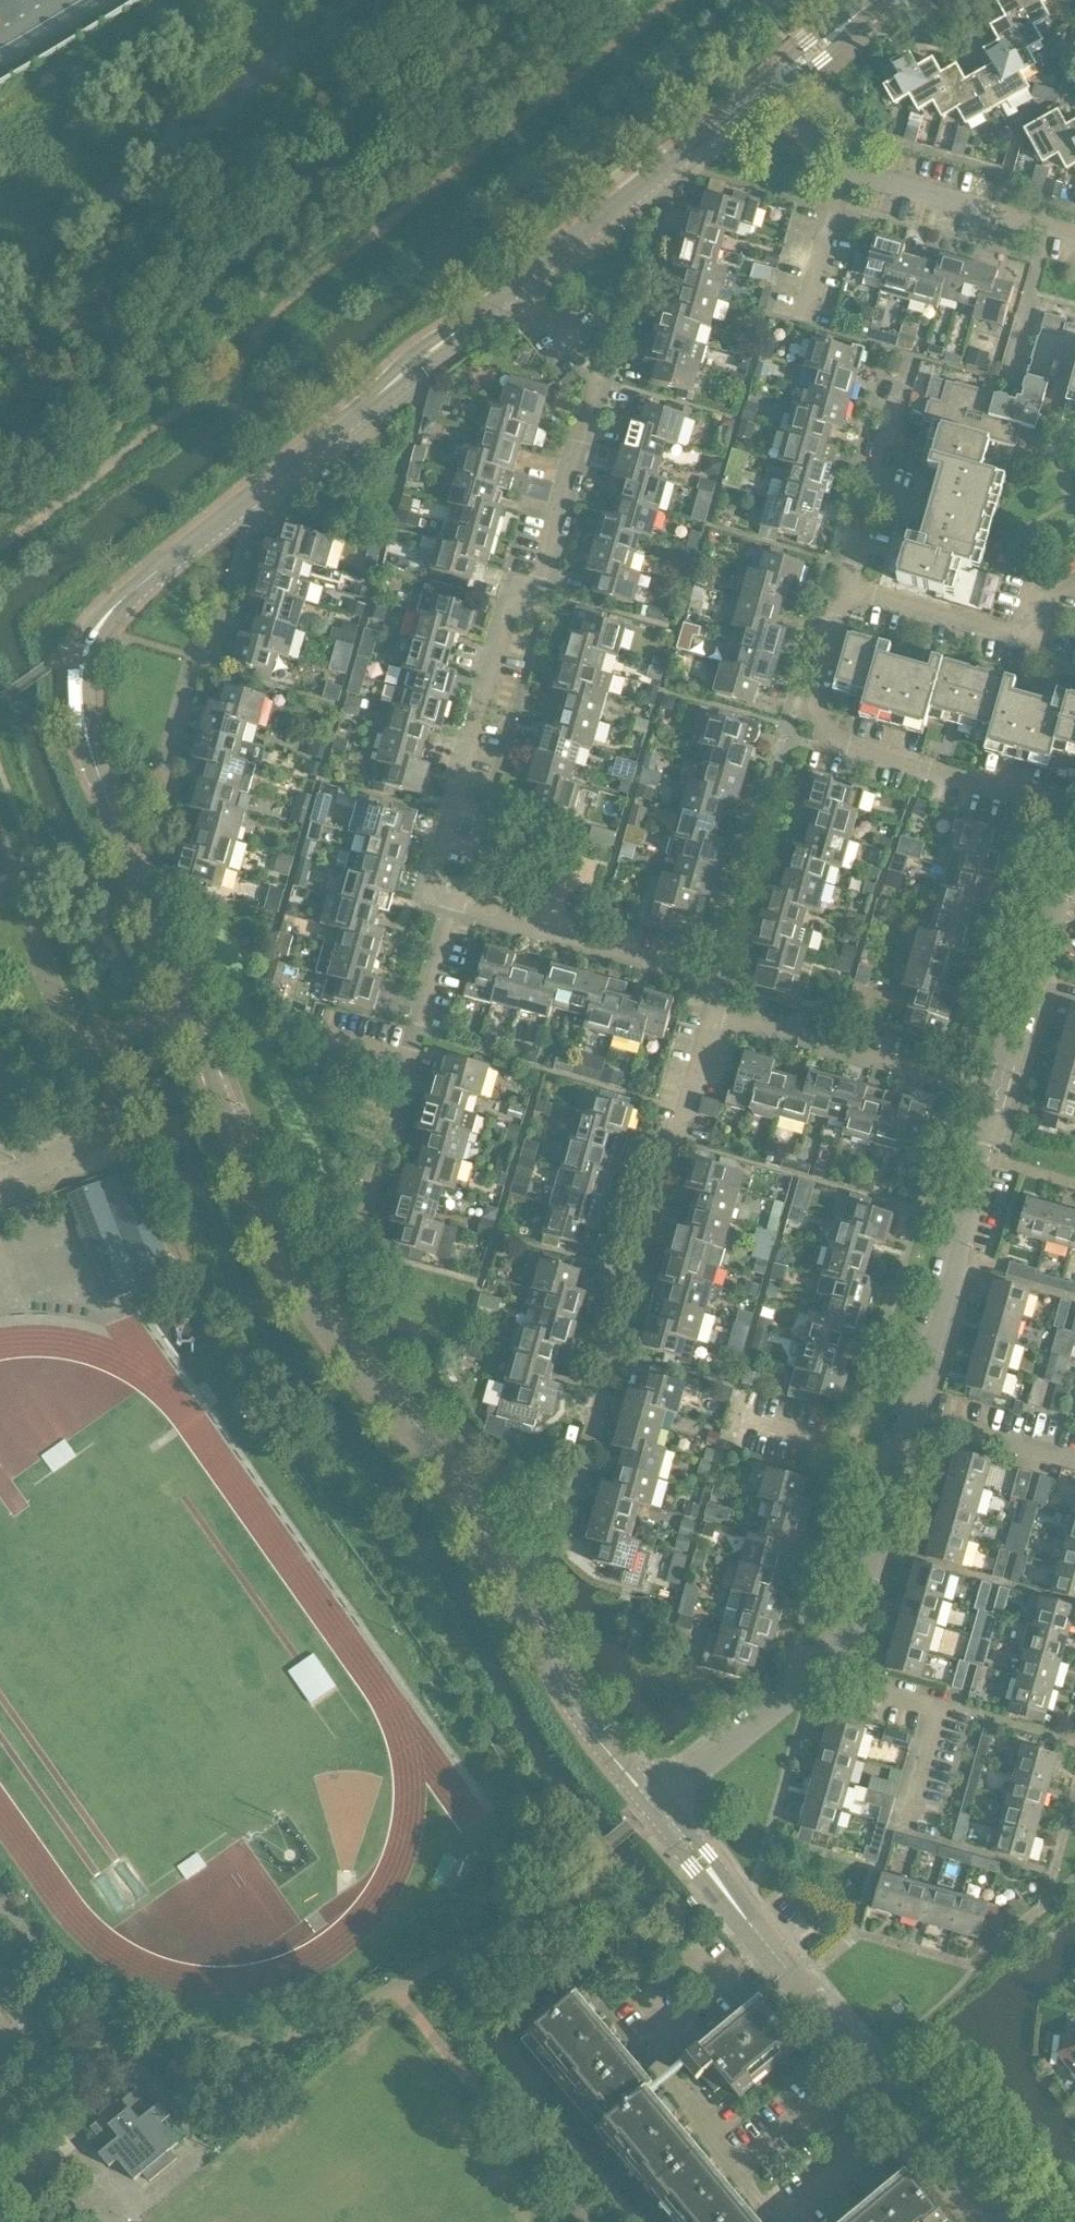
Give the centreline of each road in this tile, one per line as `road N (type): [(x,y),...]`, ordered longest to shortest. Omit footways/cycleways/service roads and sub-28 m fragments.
road 1 (tertiary): [(181,1006),(80,706),(91,638),(134,591),(522,287)]
road 2 (residential): [(456,904),(437,874),(507,608),(537,591),(596,379),(522,287)]
road 3 (tertiary): [(657,1806),(580,1708),(442,1469),(297,1282)]
road 4 (tertiary): [(1002,2221),(657,1806)]
road 5 (residential): [(575,1495),(610,1361),(601,1340),(618,1276),(640,1263),(713,1010)]
road 6 (residential): [(297,1282),(353,1248),(456,904)]
road 7 (tertiary): [(522,287),(766,89)]
road 8 (residential): [(1074,837),(1061,814),(1043,805),(842,743),(827,735),(815,708)]
road 9 (residential): [(1004,1090),(713,1010)]
road 10 (tertiary): [(297,1282),(181,1006)]
road 11 (track): [(102,1035),(0,773)]
road 12 (residential): [(824,1671),(858,1602),(912,1415)]
road 13 (residential): [(717,976),(456,904)]
road 14 (residential): [(842,585),(1039,638),(1047,606),(1074,589)]
road 15 (residential): [(912,1415),(983,1160)]
road 16 (residential): [(907,1832),(943,1709),(824,1671)]
road 17 (residential): [(842,585),(907,354)]
road 18 (residential): [(1074,241),(849,172)]
road 19 (residential): [(1004,1090),(1074,866)]
road 20 (residential): [(717,976),(779,756)]
road 21 (residential): [(657,1806),(824,1671)]
road 22 (residential): [(0,1063),(181,1006)]
road 23 (residential): [(1074,1462),(912,1415)]
road 24 (residential): [(808,323),(849,172)]
road 25 (tertiary): [(766,89),(876,0)]
road 26 (residential): [(815,708),(842,585)]

